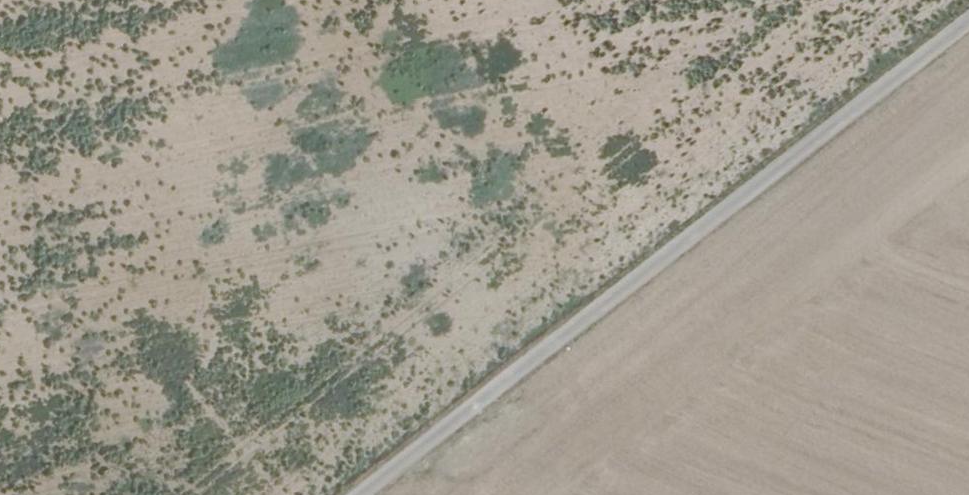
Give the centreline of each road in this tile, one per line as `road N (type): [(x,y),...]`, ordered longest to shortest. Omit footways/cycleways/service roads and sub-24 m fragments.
road 1 (track): [(968,17),(358,494)]

